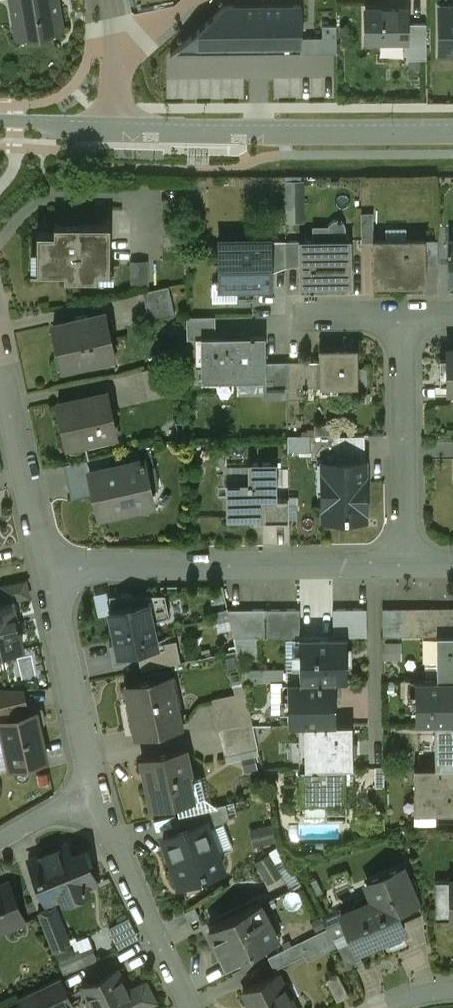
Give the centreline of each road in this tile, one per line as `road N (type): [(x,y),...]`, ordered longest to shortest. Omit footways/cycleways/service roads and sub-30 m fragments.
road 1 (residential): [(45,573),(413,567)]
road 2 (tertiary): [(118,131),(452,134)]
road 3 (residential): [(413,567),(403,317)]
road 4 (residential): [(195,1007),(94,795)]
road 5 (residential): [(94,795),(45,573)]
road 6 (residential): [(45,573),(0,401)]

